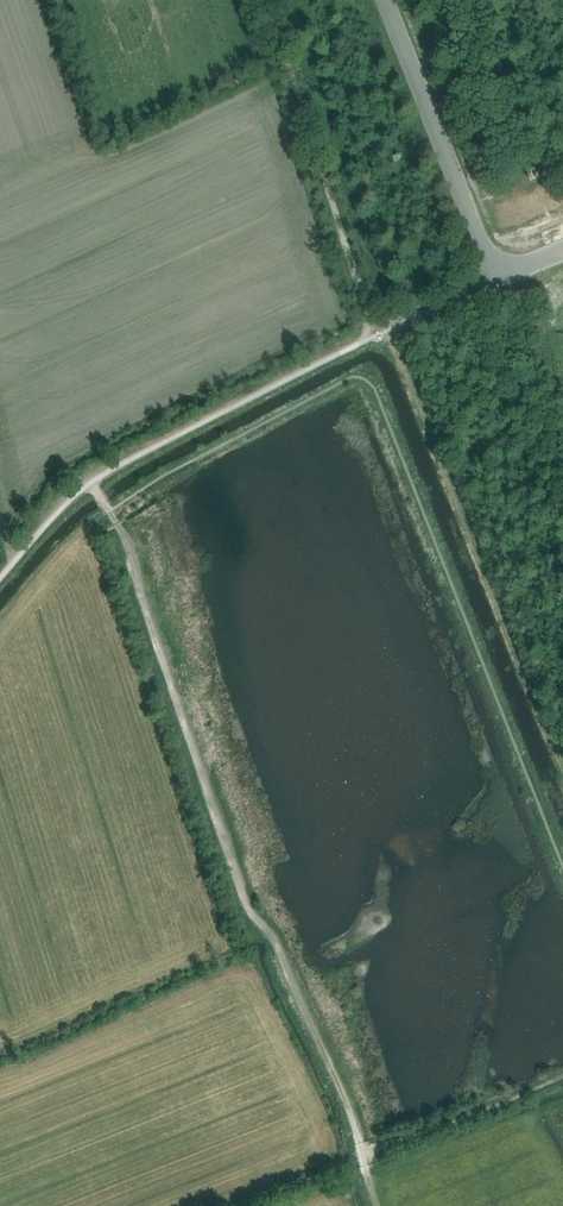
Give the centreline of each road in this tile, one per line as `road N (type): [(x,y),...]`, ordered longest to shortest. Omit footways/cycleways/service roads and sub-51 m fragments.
road 1 (track): [(109,510),(246,903),(274,935),(362,1152)]
road 2 (track): [(272,0),(382,333)]
road 3 (unclassified): [(503,264),(481,237),(387,0)]
road 4 (track): [(362,1152),(562,1075)]
road 5 (unclassified): [(389,329),(492,283),(503,264)]

